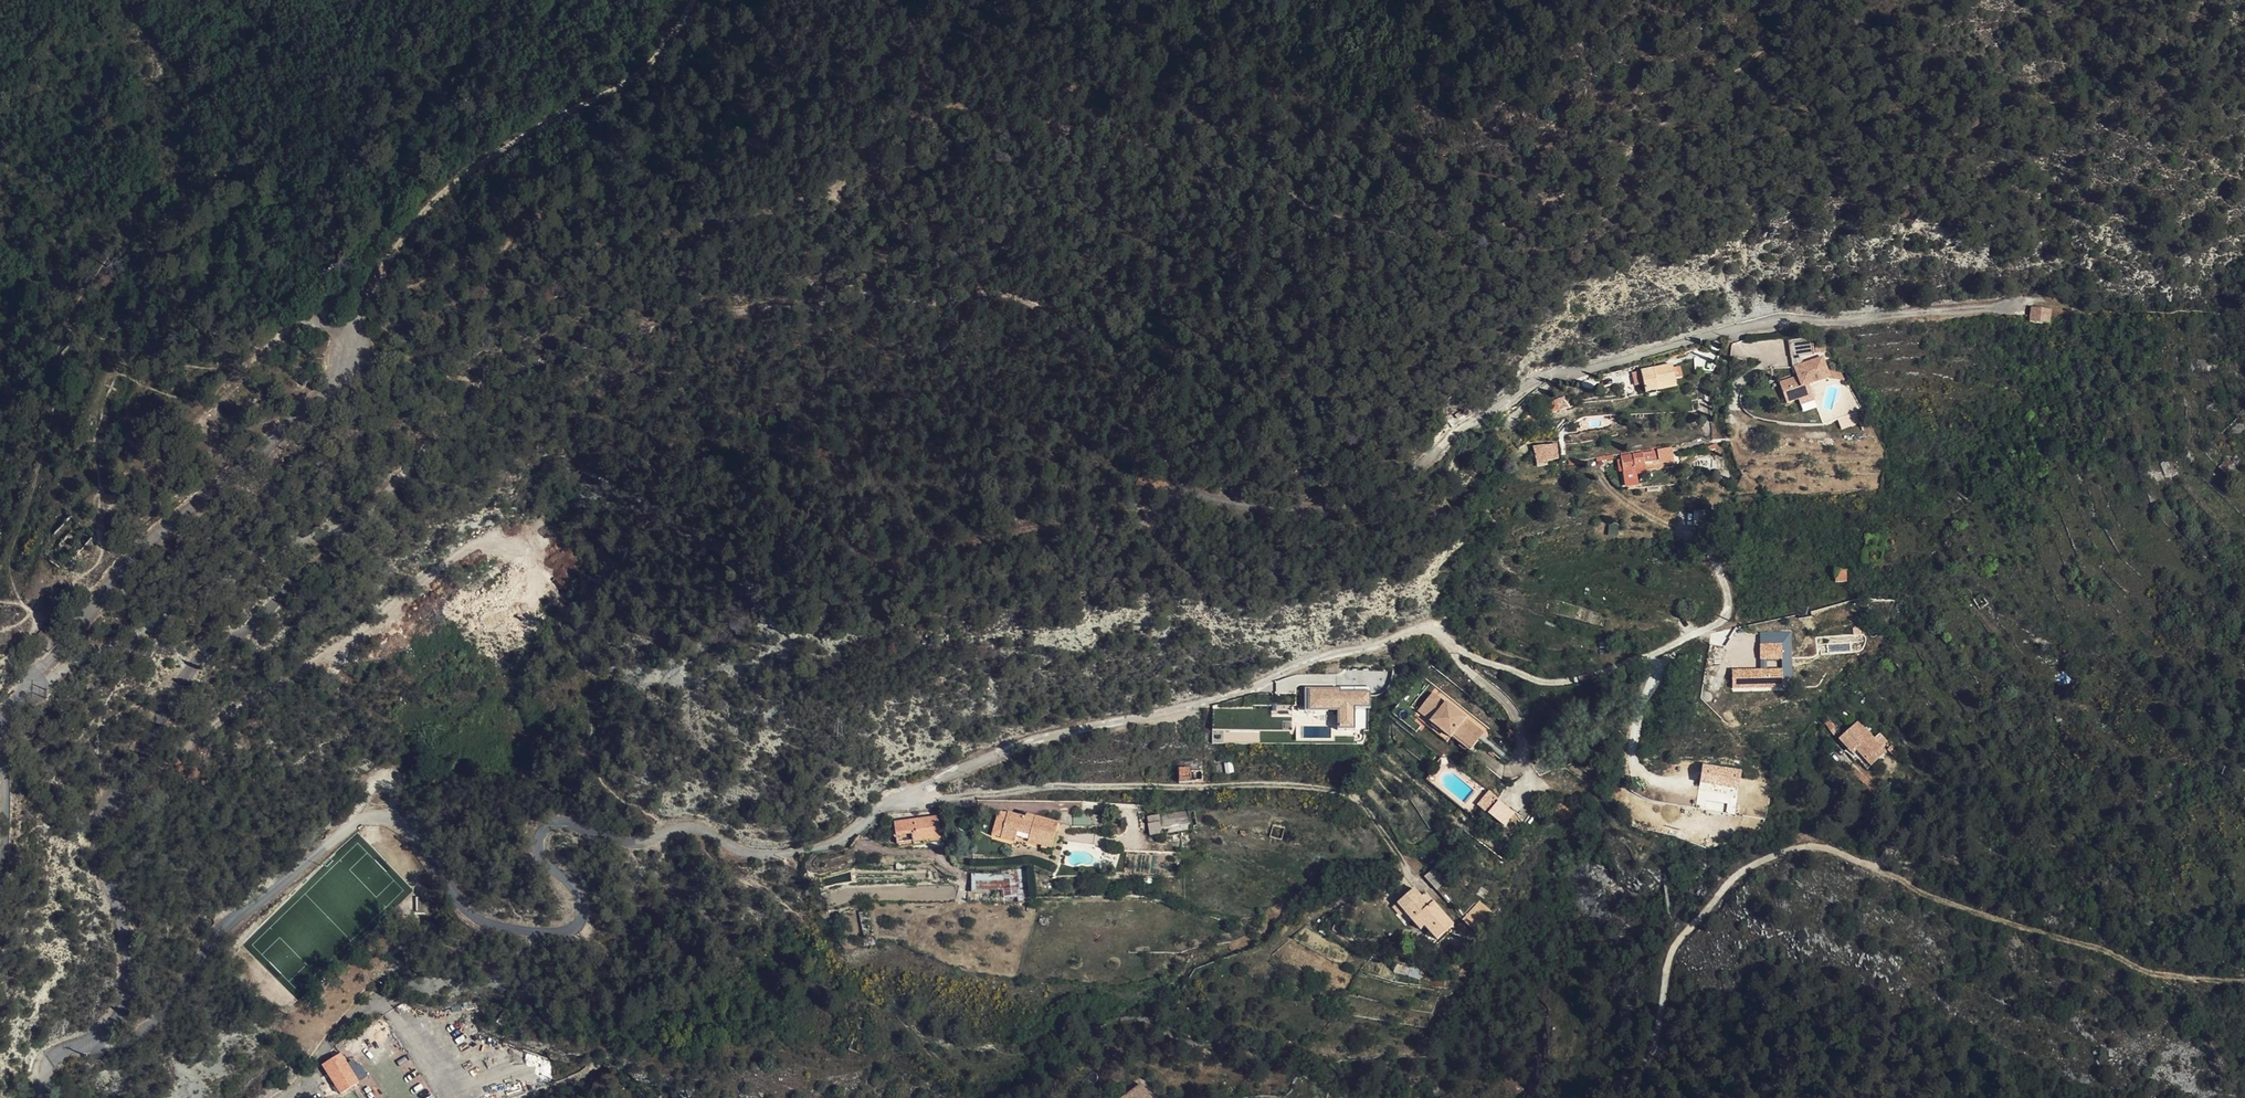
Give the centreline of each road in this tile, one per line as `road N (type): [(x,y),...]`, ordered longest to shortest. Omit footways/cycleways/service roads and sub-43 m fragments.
road 1 (unclassified): [(1792,319),(1540,379),(1370,501),(1320,512),(1253,510),(1194,492),(1170,475),(1112,370),(1048,313),(1009,296),(901,304),(858,293),(812,310),(701,318),(497,375),(470,393),(344,529)]
road 2 (unclassified): [(907,795),(834,844),(785,854),(738,852),(694,830),(624,846),(557,821),(542,831),(540,859),(584,903),(577,924),(546,931),(472,911),(410,831),(370,818),(207,941),(169,1004),(140,1032),(100,1047),(88,1040)]
road 3 (track): [(1606,1097),(1655,1052),(1673,953),(1685,933),(1739,875),(1798,846),(1820,847),(1953,906),(2152,974),(2244,983)]
road 4 (unclassified): [(344,529),(339,546),(191,668),(103,806),(96,851),(125,934),(128,993),(110,1027),(88,1040)]
road 5 (track): [(952,799),(1072,787),(1326,788),(1362,801),(1408,867)]
road 6 (track): [(66,663),(84,623),(140,553),(339,380),(366,299)]
road 7 (track): [(366,299),(425,210),(540,126),(641,78),(684,30),(698,0)]
road 8 (unclassified): [(66,663),(311,532),(344,529)]
road 9 (track): [(2015,304),(1792,319)]
road 10 (track): [(1628,505),(1693,534),(1710,556),(1728,598),(1723,618),(1703,633)]
road 11 (unclassified): [(381,1004),(349,1023),(288,1097)]

